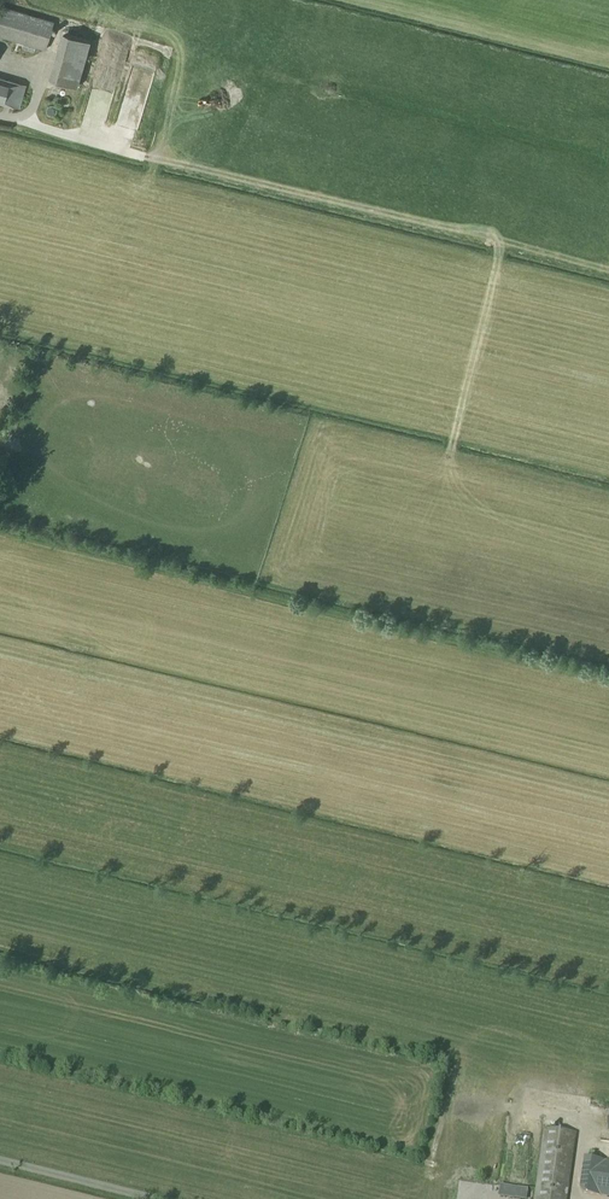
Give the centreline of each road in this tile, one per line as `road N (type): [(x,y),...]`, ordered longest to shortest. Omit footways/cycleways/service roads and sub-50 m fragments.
road 1 (unclassified): [(158,1198),(0,1160)]

